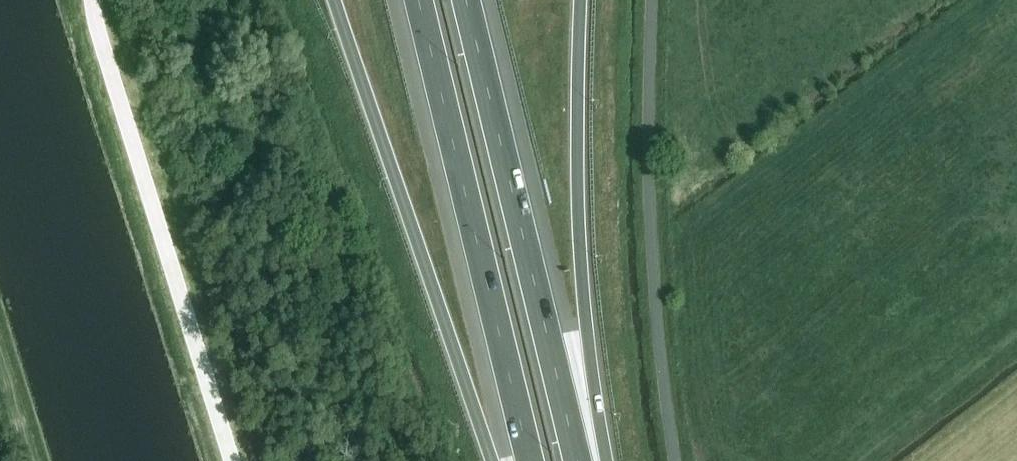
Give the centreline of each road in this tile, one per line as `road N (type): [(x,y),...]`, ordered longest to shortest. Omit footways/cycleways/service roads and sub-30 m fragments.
road 1 (motorway): [(333,0),(496,460)]
road 2 (motorway): [(418,0),(529,460)]
road 3 (motorway): [(576,460),(467,0)]
road 4 (motorway): [(598,460),(578,148),(582,0)]

